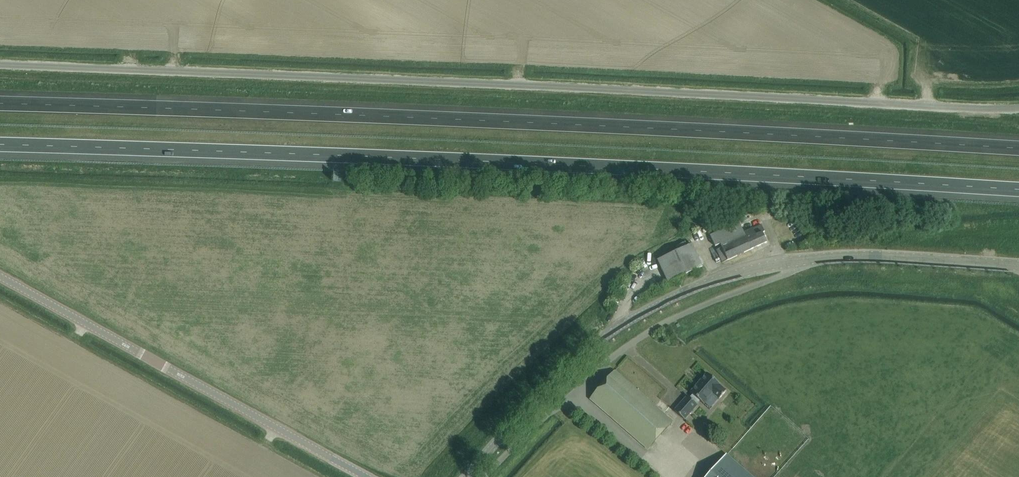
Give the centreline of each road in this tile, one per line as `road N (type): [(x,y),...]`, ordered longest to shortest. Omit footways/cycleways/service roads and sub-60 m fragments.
road 1 (motorway): [(1018,149),(0,103)]
road 2 (motorway): [(0,145),(1018,189)]
road 3 (unclassified): [(0,65),(1018,107)]
road 4 (tertiary): [(1018,265),(856,256),(715,279),(598,340),(466,476)]
road 5 (unclassified): [(361,476),(0,281)]

